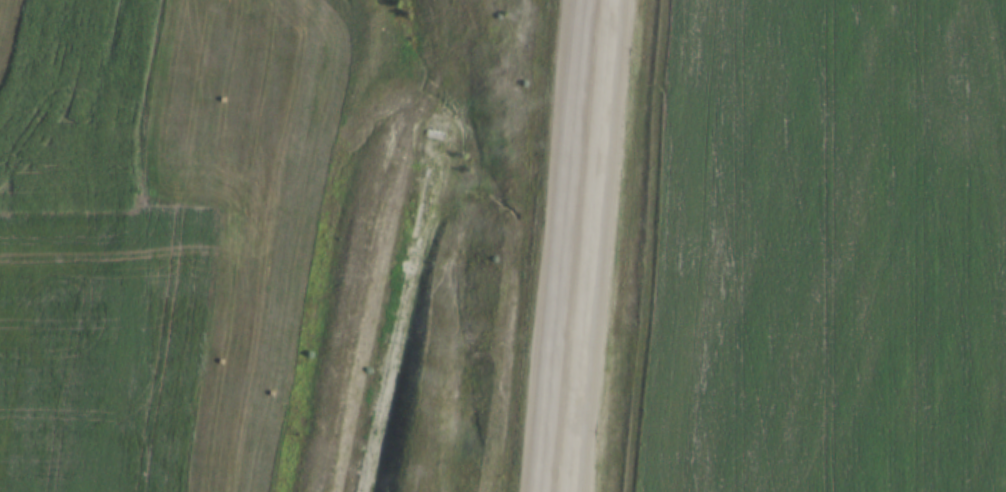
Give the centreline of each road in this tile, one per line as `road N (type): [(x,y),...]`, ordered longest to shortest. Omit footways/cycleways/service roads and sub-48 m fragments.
road 1 (residential): [(555,491),(580,192),(608,0)]

